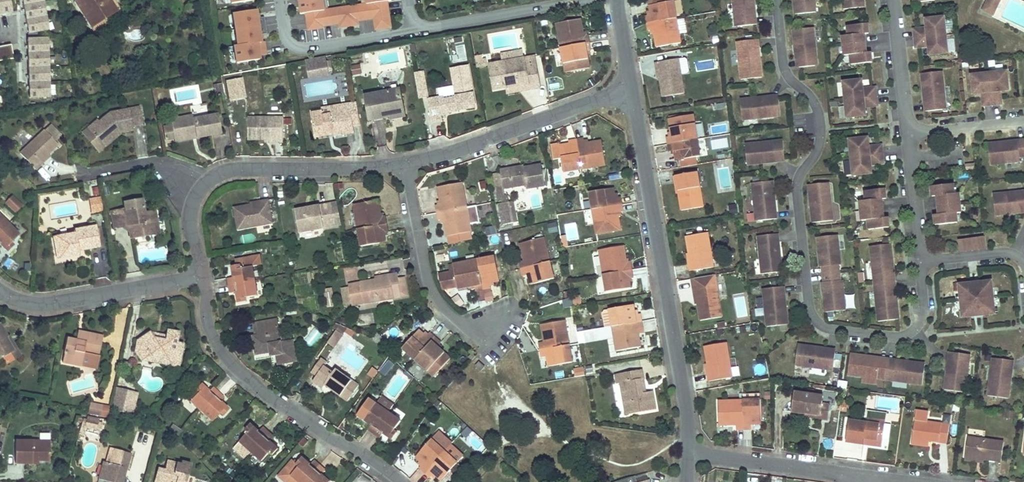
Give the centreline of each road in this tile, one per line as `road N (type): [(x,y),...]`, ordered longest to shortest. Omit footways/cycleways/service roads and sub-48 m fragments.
road 1 (residential): [(924,263),(923,323),(908,331),(827,328),(817,319),(797,186),(821,137),(817,109),(787,76),(776,0)]
road 2 (residential): [(693,452),(632,92)]
road 3 (residential): [(202,276),(215,338),(232,364),(399,481)]
road 4 (residential): [(406,164),(632,92)]
road 5 (residential): [(0,289),(29,305),(202,276)]
road 6 (residential): [(406,164),(433,294),(456,319),(493,327)]
road 7 (residential): [(213,180),(227,171),(406,164)]
road 8 (residential): [(864,480),(693,452)]
road 9 (residential): [(568,0),(415,28)]
road 10 (residential): [(895,0),(911,133)]
road 11 (residential): [(213,180),(156,161),(84,173)]
road 12 (residential): [(911,133),(924,263)]
road 13 (residential): [(288,51),(415,28)]

